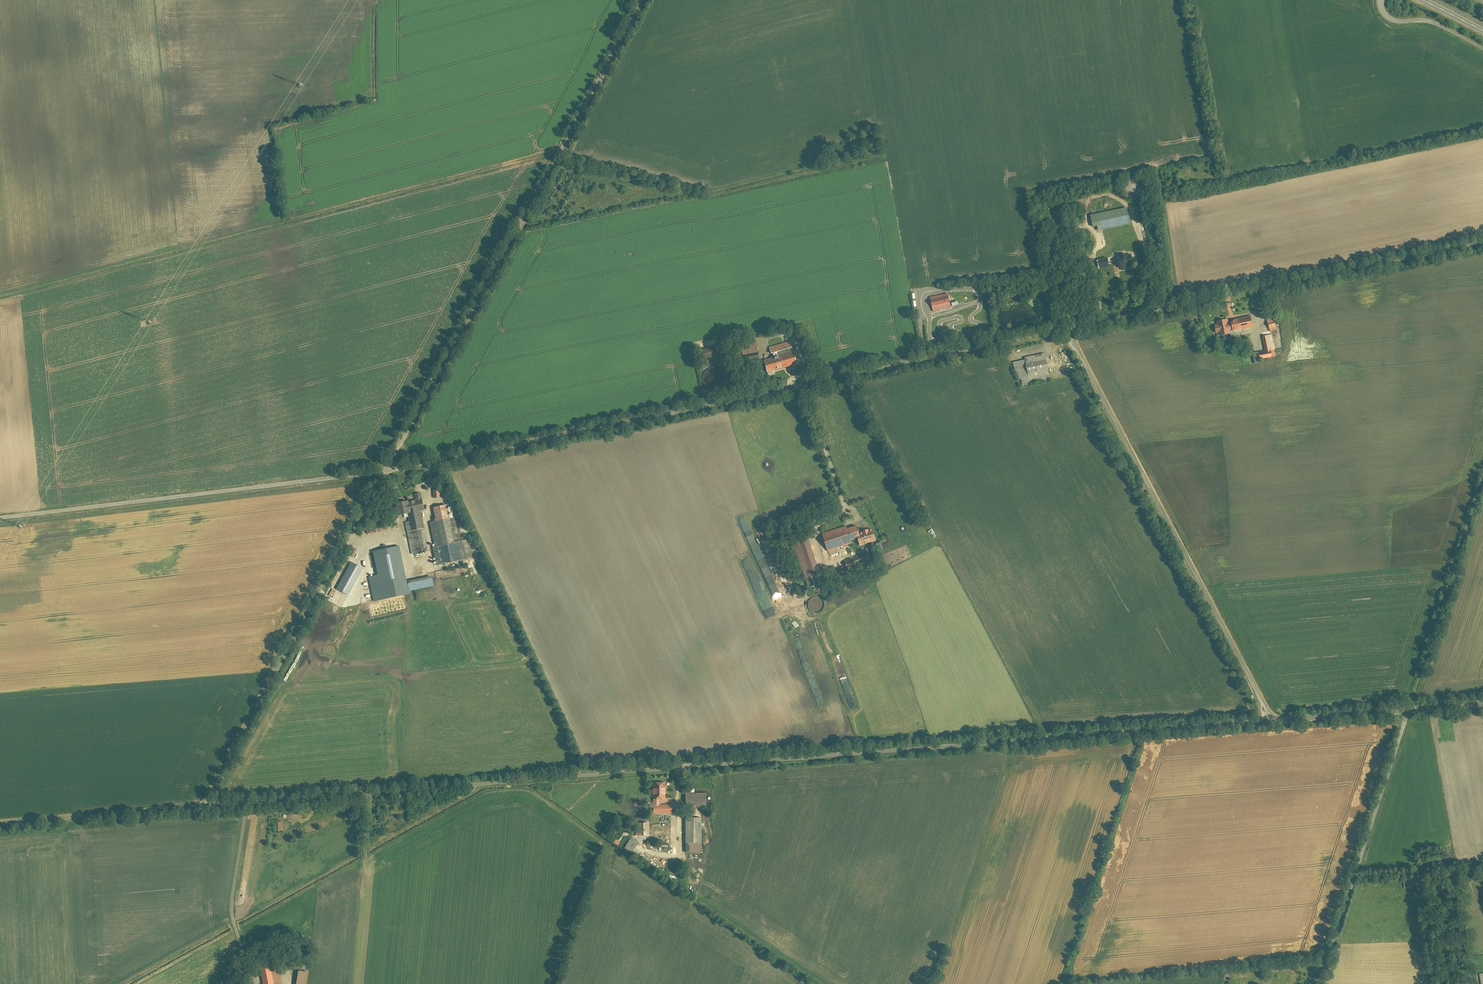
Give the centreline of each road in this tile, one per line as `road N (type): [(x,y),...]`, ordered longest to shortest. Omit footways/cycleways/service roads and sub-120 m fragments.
road 1 (unclassified): [(1272,721),(201,806)]
road 2 (unclassified): [(387,471),(1066,327)]
road 3 (residential): [(387,471),(644,0)]
road 4 (unclassified): [(1272,721),(1066,327)]
road 5 (unclassified): [(1066,327),(1482,242)]
road 6 (unclassified): [(0,519),(387,471)]
road 7 (residential): [(387,471),(201,806)]
road 8 (unclassified): [(1410,710),(1320,983)]
road 9 (unclassified): [(201,806),(0,825)]
road 10 (unclassified): [(1410,710),(1272,721)]
road 11 (unclassified): [(1482,50),(1426,21),(1395,21),(1382,0)]

